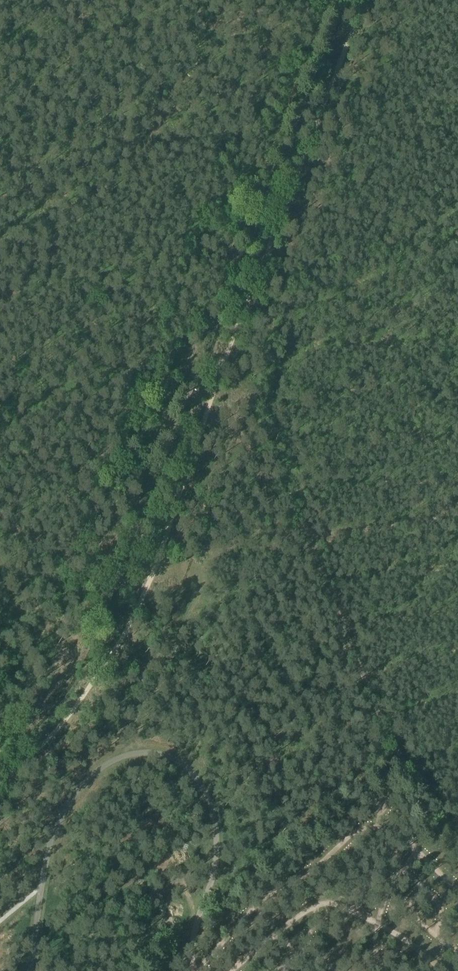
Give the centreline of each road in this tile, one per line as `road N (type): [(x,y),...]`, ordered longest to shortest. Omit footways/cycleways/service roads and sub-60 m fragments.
road 1 (track): [(27,970),(51,833),(63,806),(99,767),(138,750),(188,763),(205,785),(213,815),(213,859),(191,942),(194,970)]
road 2 (track): [(300,534),(374,715),(457,827)]
road 3 (track): [(300,534),(381,533),(457,516)]
road 4 (track): [(157,571),(234,541),(300,534)]

